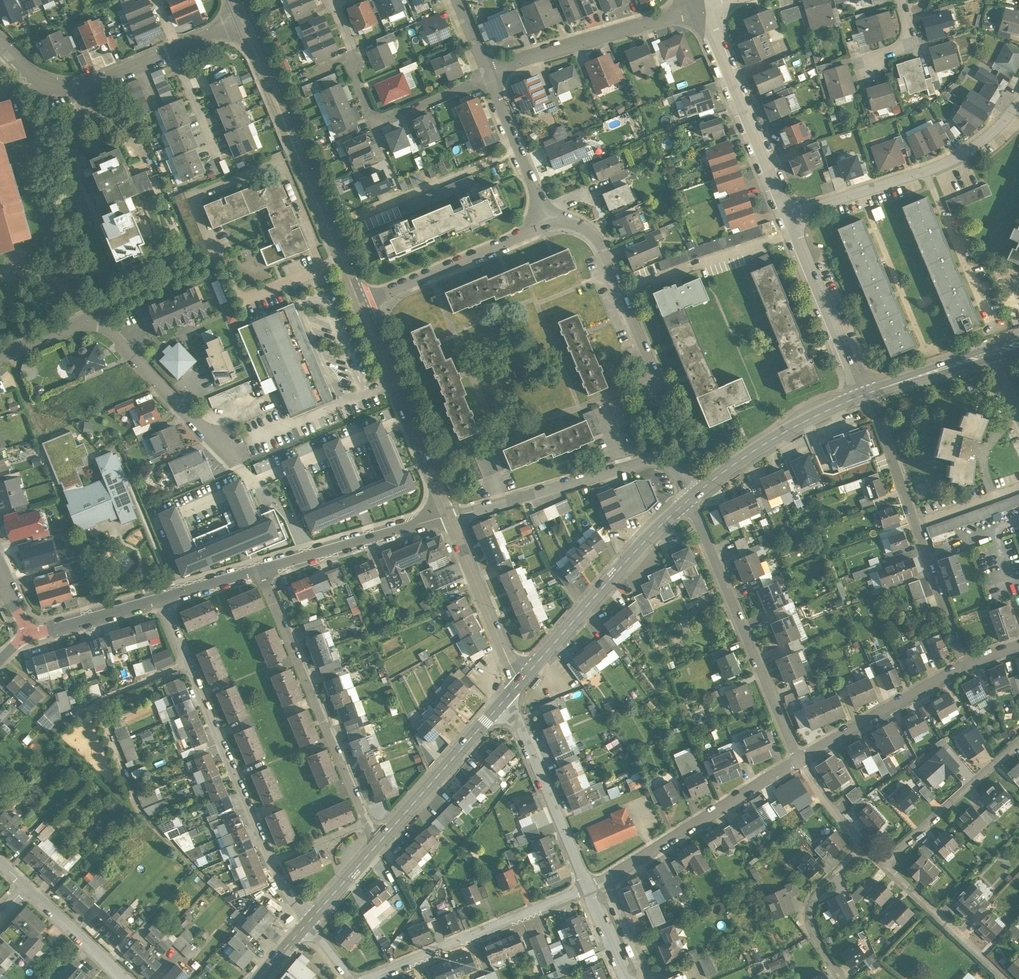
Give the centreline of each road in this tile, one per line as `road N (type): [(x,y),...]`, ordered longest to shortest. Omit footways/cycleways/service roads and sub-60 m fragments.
road 1 (residential): [(244,24),(361,305)]
road 2 (unclassified): [(0,357),(98,323),(219,440),(234,466)]
road 3 (residential): [(378,843),(260,569)]
road 4 (residential): [(864,394),(966,663)]
road 5 (residential): [(271,861),(161,599)]
road 6 (residential): [(686,501),(797,759)]
road 7 (residential): [(697,491),(669,463),(653,460),(447,518)]
road 8 (residential): [(785,218),(932,169),(991,134),(1018,102)]
road 9 (secondary): [(522,679),(686,501)]
road 10 (residential): [(370,978),(589,890)]
road 11 (residential): [(361,305),(447,518)]
road 12 (residential): [(700,9),(785,218)]
road 13 (residential): [(484,71),(700,9)]
road 14 (residential): [(608,879),(797,759)]
road 15 (residential): [(547,224),(571,224),(603,247),(664,394)]
road 16 (residential): [(503,702),(589,890)]
road 17 (residential): [(361,305),(547,224)]
road 18 (residential): [(0,42),(44,86),(64,93),(172,53)]
road 19 (residential): [(797,759),(966,663)]
road 20 (residential): [(260,569),(447,518)]
road 21 (secondary): [(697,491),(759,446),(864,394)]
road 22 (residential): [(785,218),(864,394)]
road 23 (secondary): [(378,843),(503,702)]
road 24 (residential): [(884,864),(1018,743)]
road 25 (residential): [(447,518),(522,679)]
road 26 (residential): [(884,864),(1006,978)]
road 27 (residential): [(842,978),(809,908),(863,848)]
road 28 (residential): [(547,224),(487,78)]
road 29 (residential): [(27,636),(161,599)]
road 30 (secondary): [(864,394),(993,354)]
road 31 (residential): [(26,886),(122,978)]
road 32 (residential): [(373,126),(333,2)]

